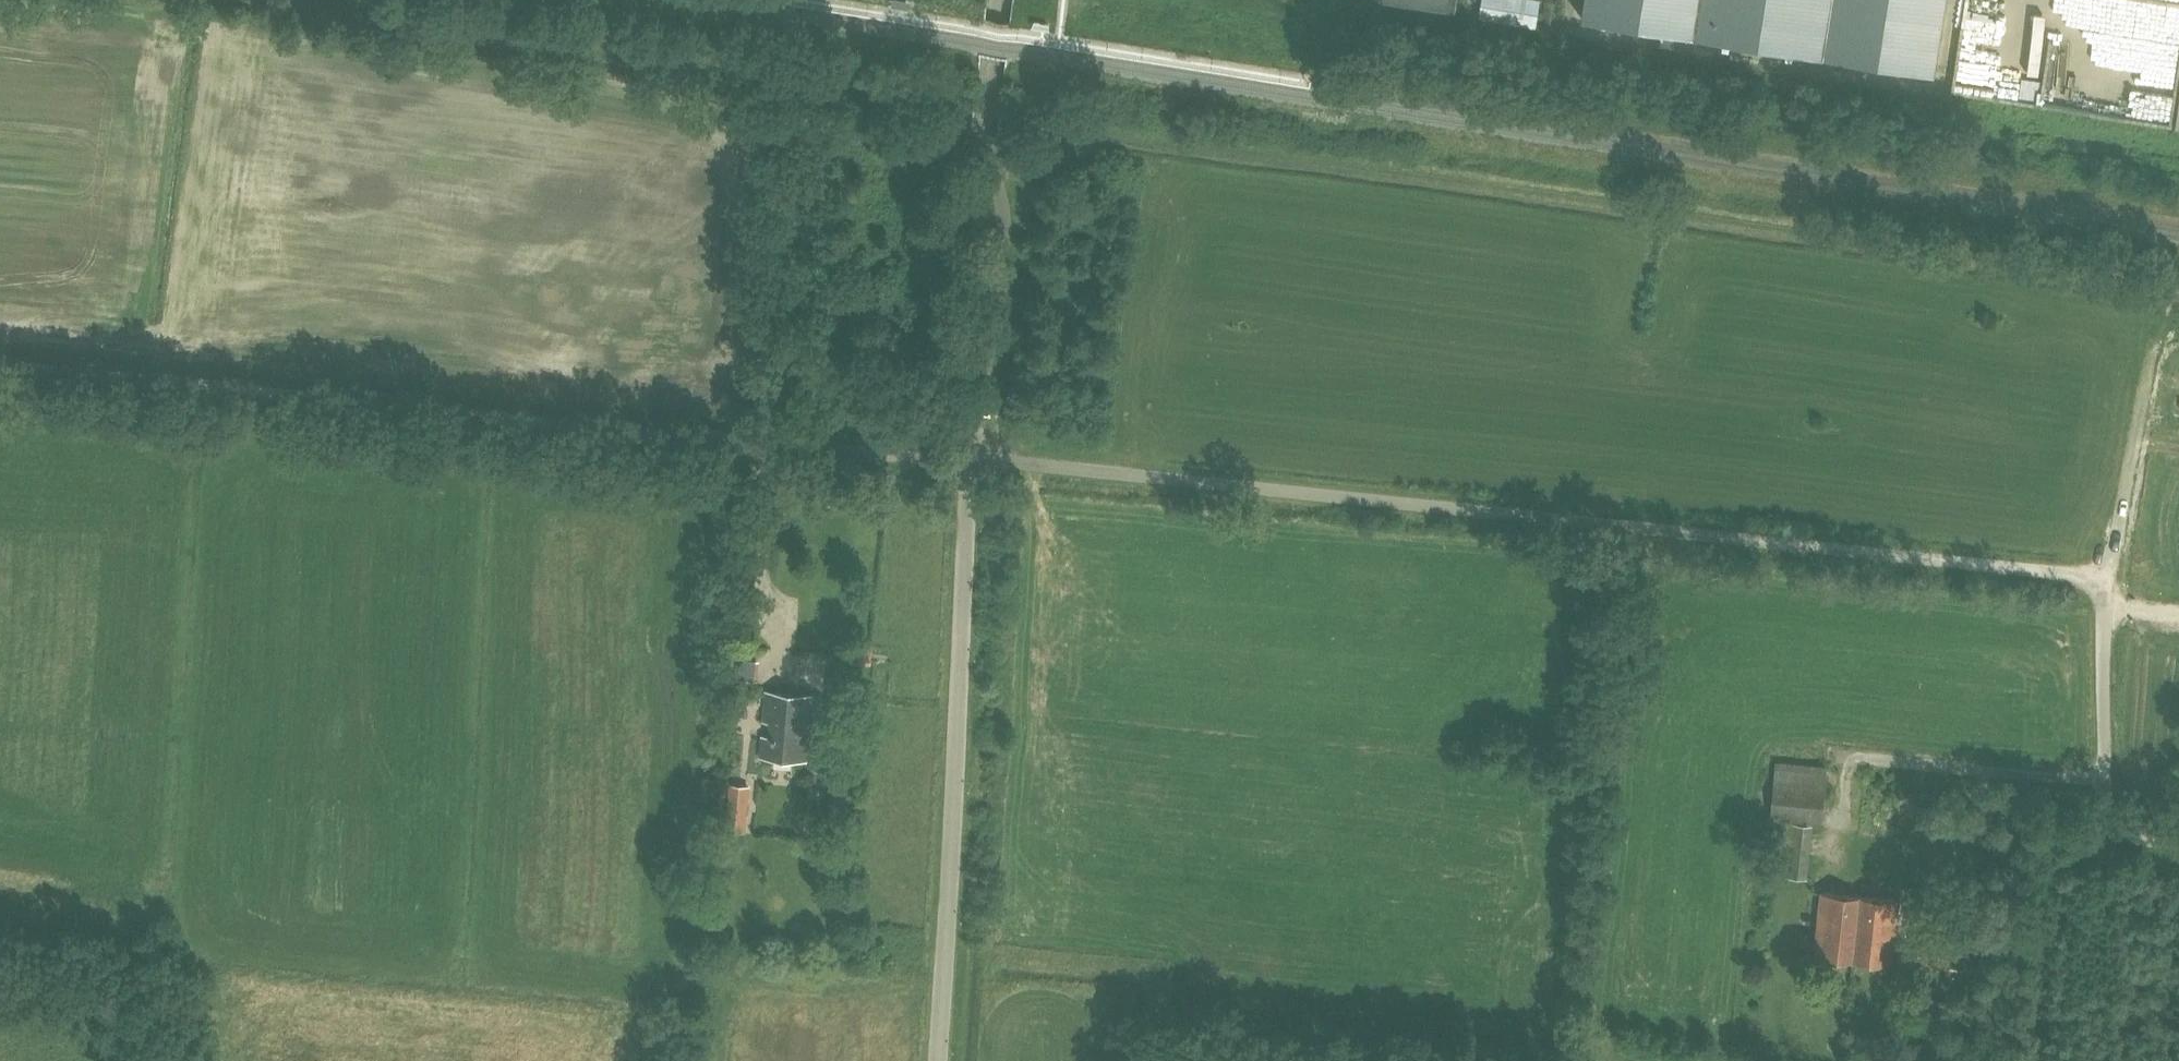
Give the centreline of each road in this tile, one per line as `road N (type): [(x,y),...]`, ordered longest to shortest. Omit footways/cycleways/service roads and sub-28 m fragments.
road 1 (unclassified): [(2104,779),(2102,579),(1011,461),(974,464)]
road 2 (track): [(782,444),(0,368)]
road 3 (unclassified): [(940,1060),(974,464)]
road 4 (track): [(2178,285),(2135,422),(2119,529),(2102,579)]
road 5 (unclassified): [(2104,779),(1842,755)]
road 6 (unclassified): [(766,649),(782,444)]
road 7 (unclassified): [(974,464),(782,444)]

